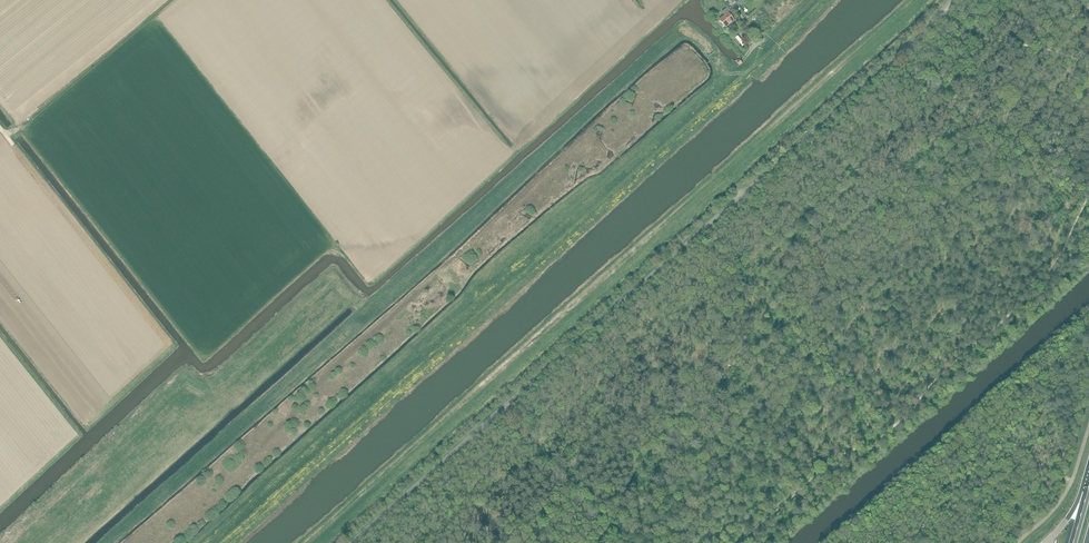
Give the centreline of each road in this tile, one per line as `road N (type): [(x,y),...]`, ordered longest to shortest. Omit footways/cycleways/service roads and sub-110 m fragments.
road 1 (unclassified): [(351,542),(951,0)]

